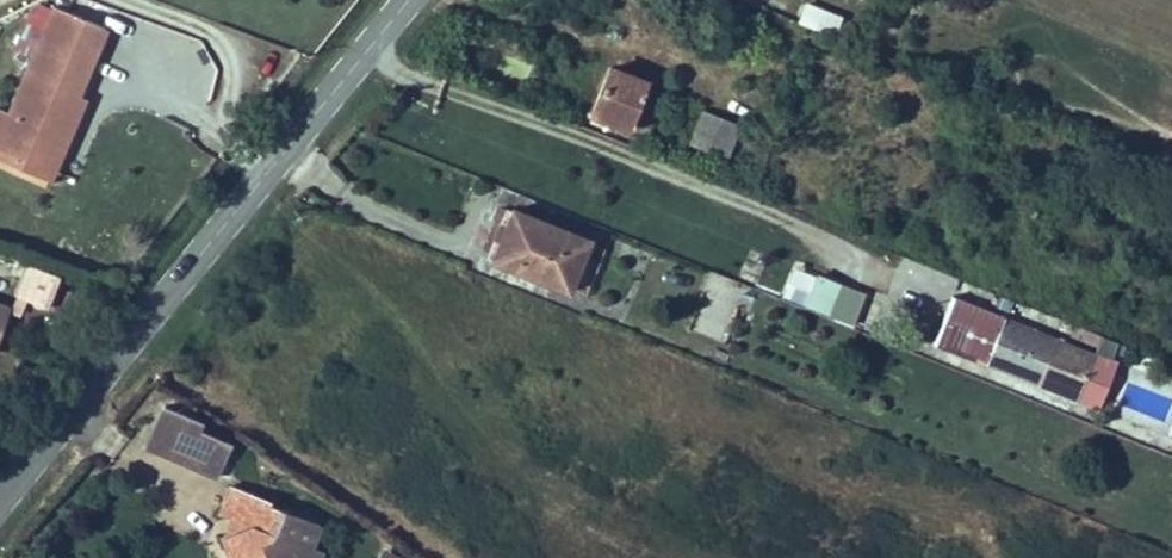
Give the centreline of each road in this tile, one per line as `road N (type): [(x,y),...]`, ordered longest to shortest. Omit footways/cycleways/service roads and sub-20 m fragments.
road 1 (secondary): [(401,0),(0,499)]

